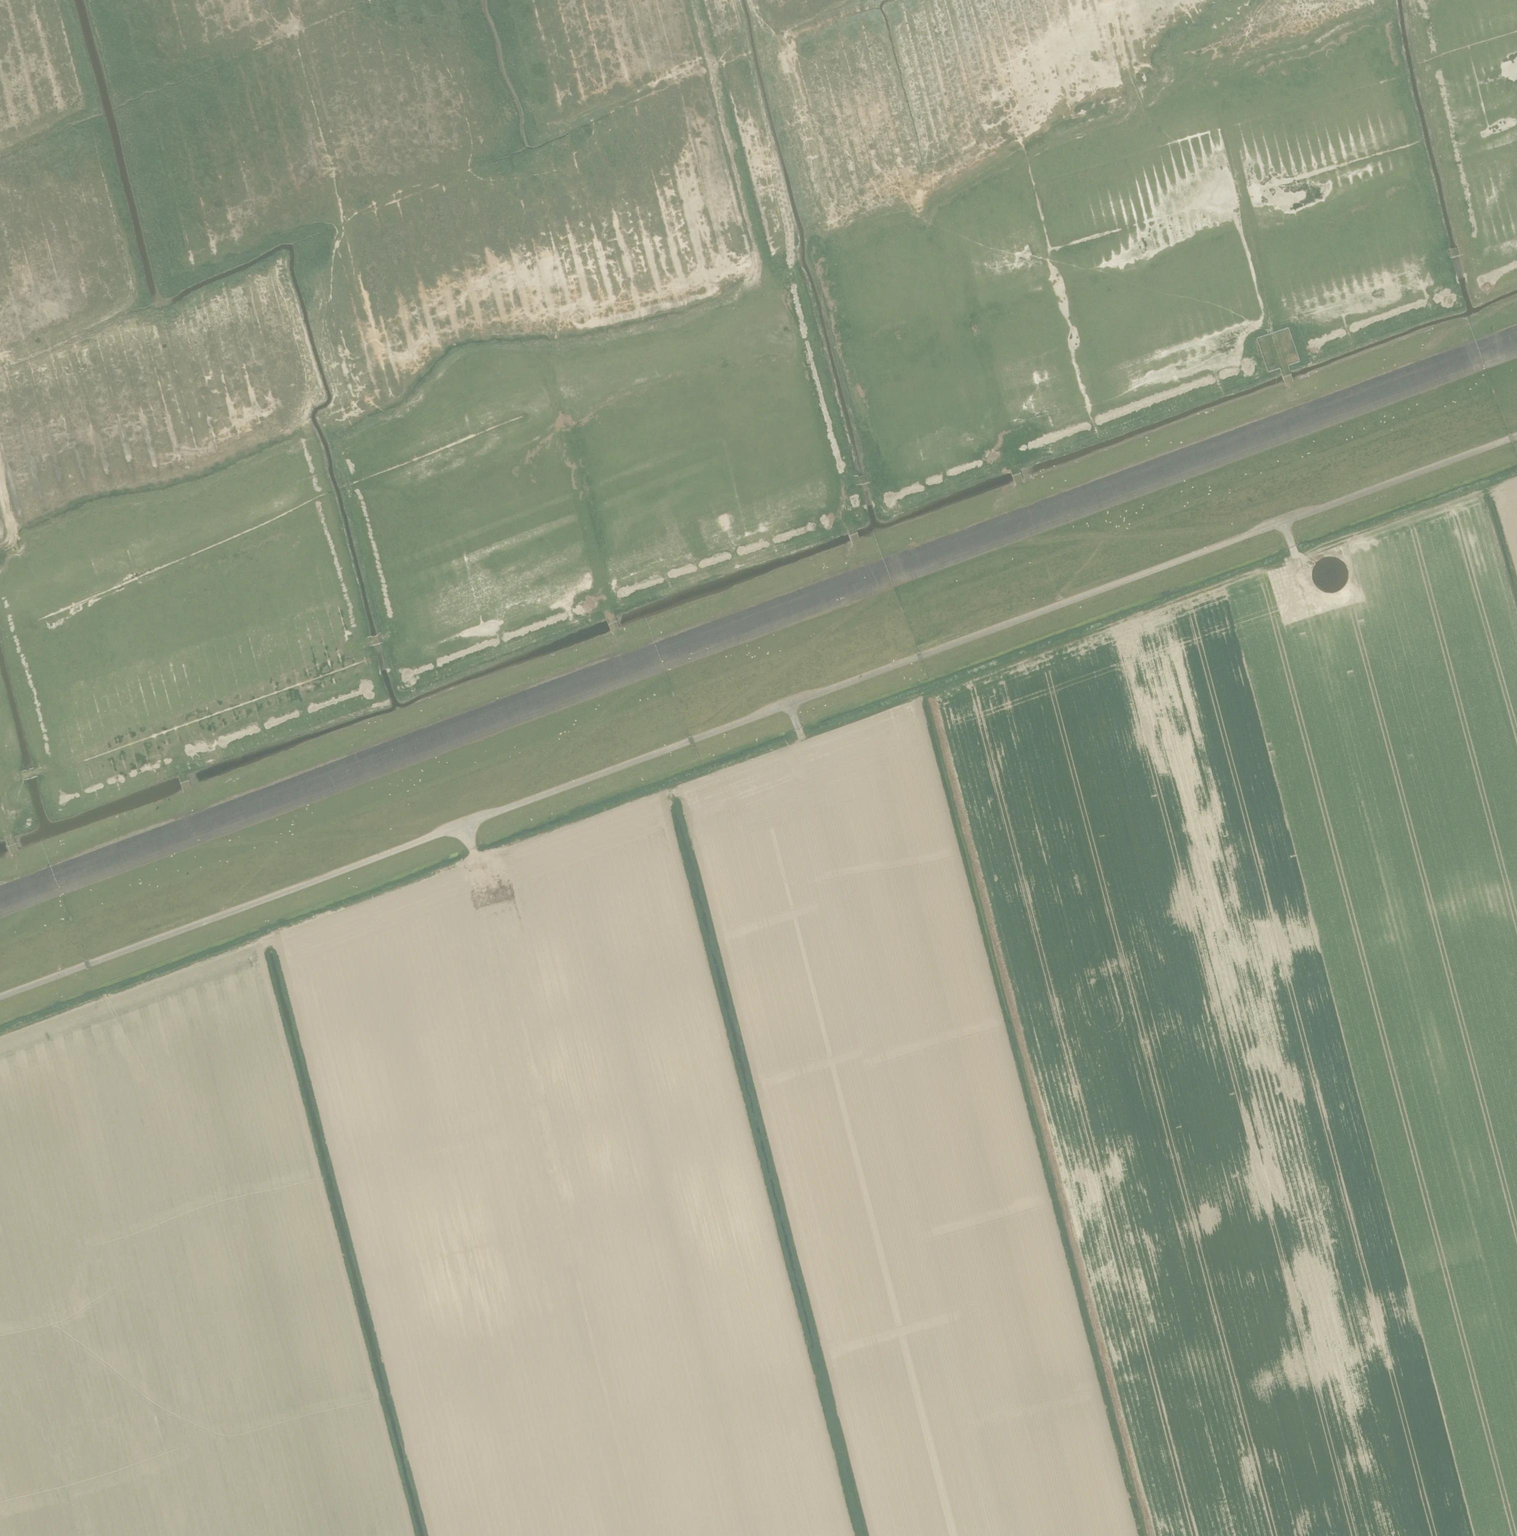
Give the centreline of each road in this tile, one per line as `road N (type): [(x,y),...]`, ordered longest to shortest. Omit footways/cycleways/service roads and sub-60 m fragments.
road 1 (track): [(204,838),(464,824),(655,669)]
road 2 (track): [(1018,535),(1282,523)]
road 3 (track): [(698,736),(882,584)]

